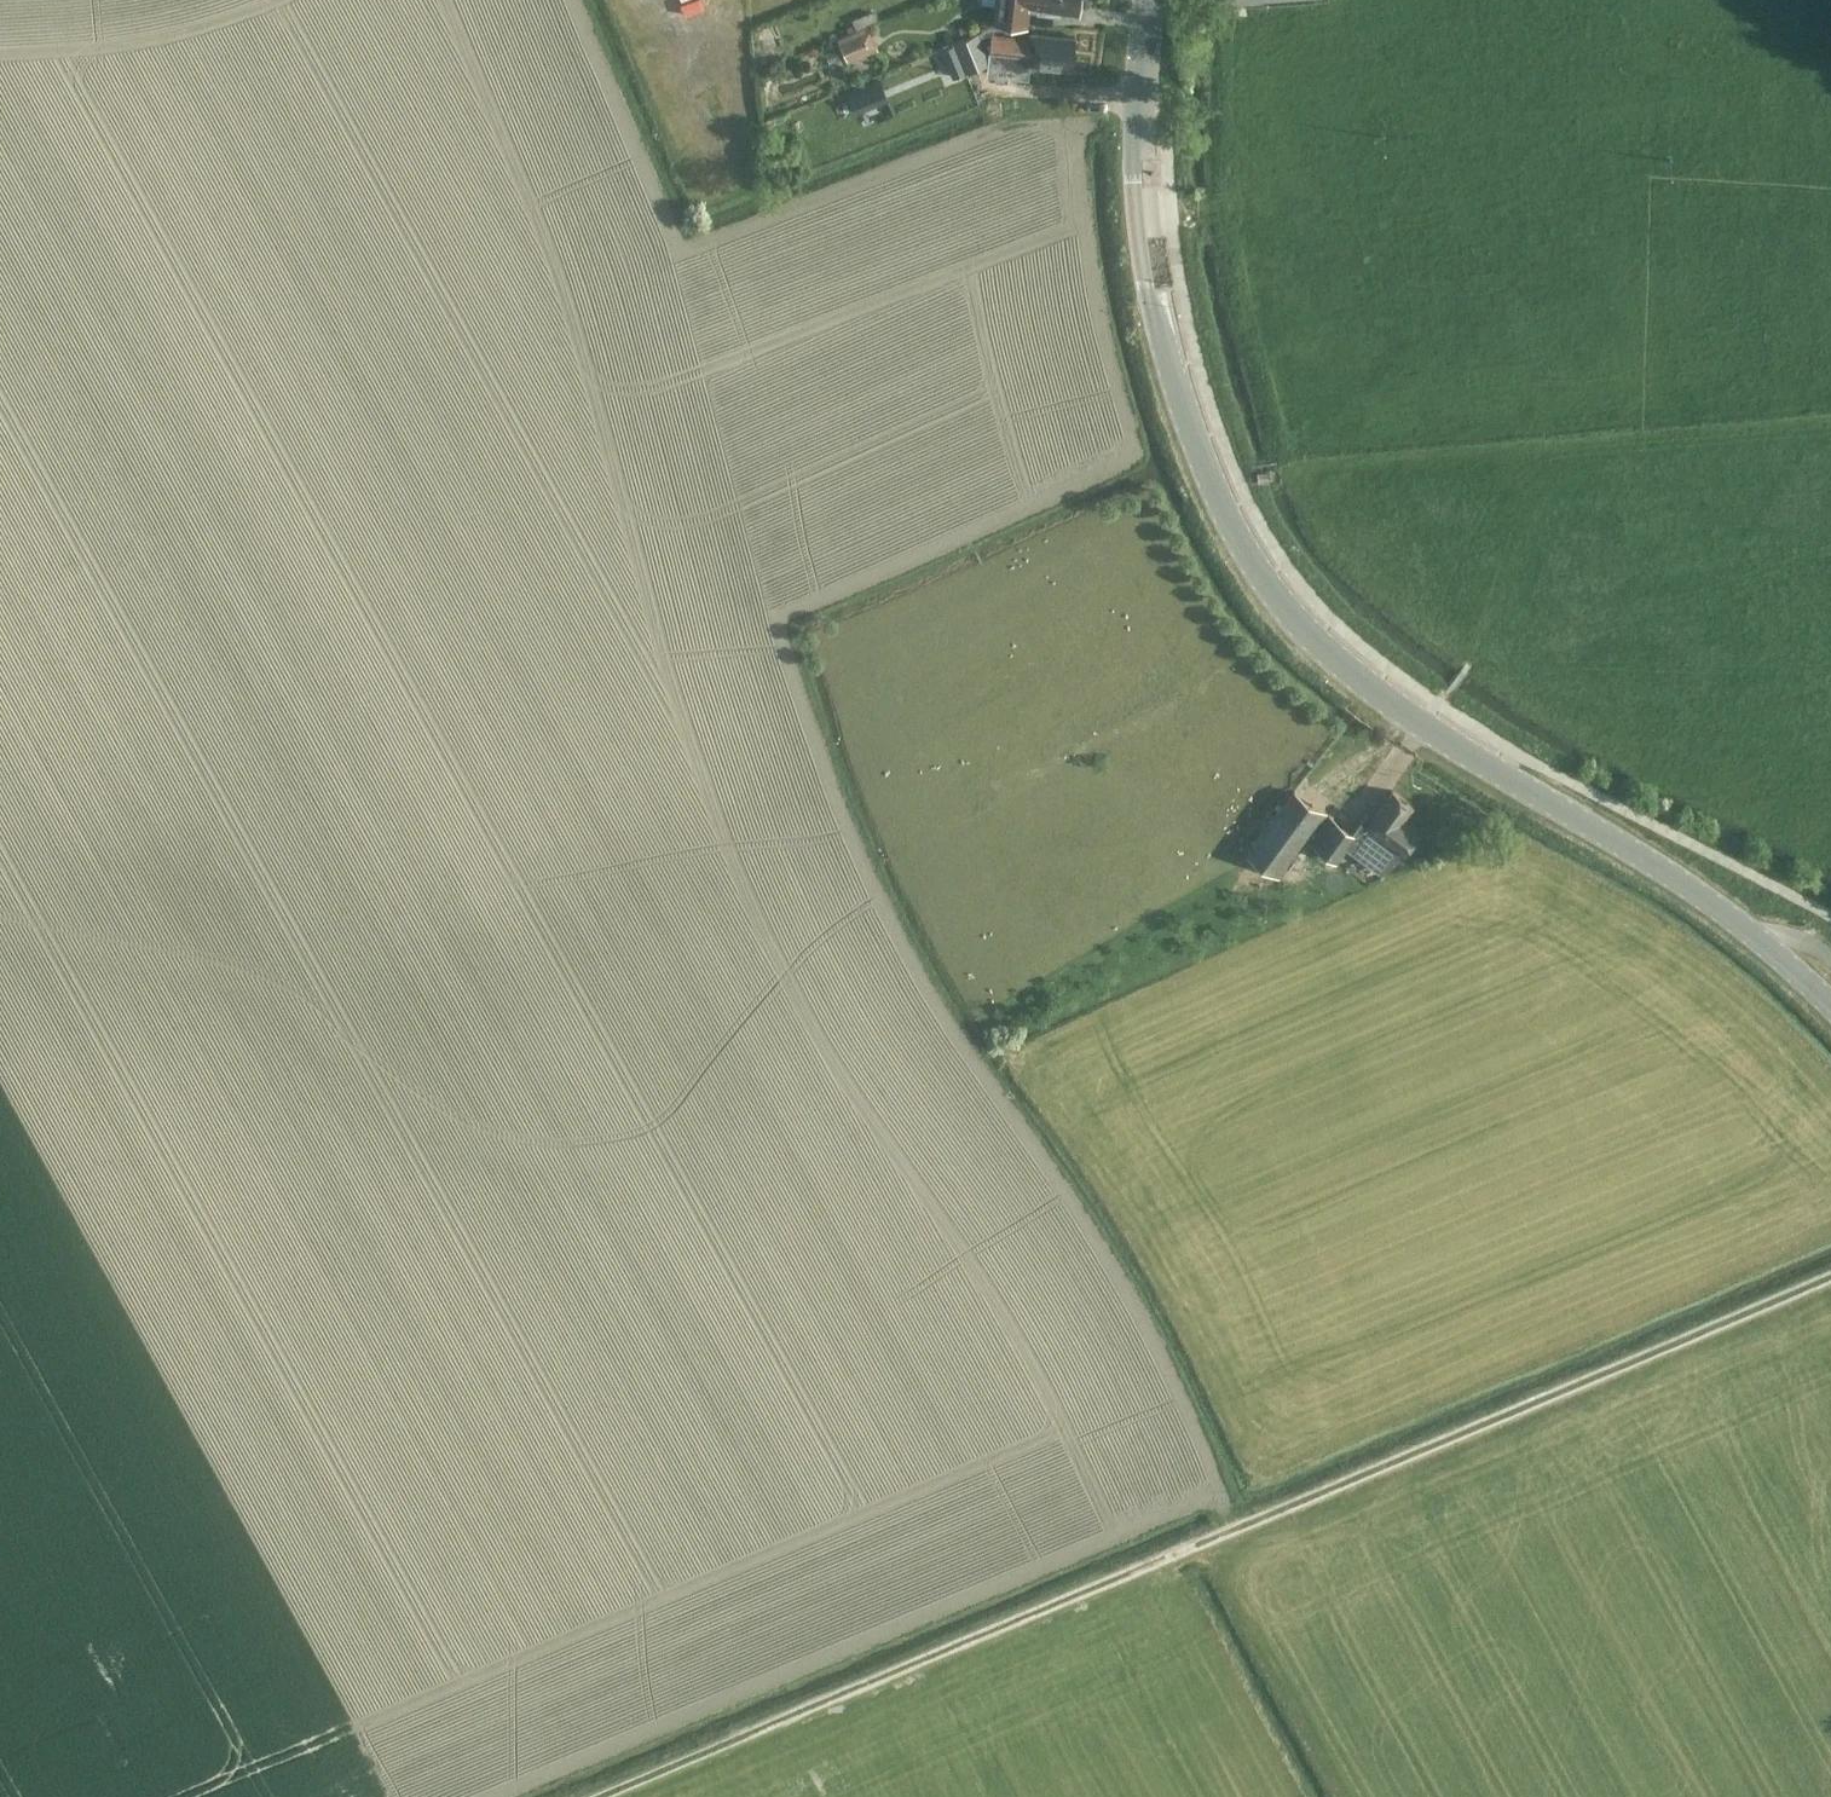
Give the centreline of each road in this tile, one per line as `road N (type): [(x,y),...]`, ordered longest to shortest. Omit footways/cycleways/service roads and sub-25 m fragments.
road 1 (secondary): [(1830,1011),(1731,922),(1444,746),(1330,663),(1259,577),(1204,467),(1144,285),(1131,178),(1150,0)]
road 2 (track): [(1830,1286),(615,1796)]

